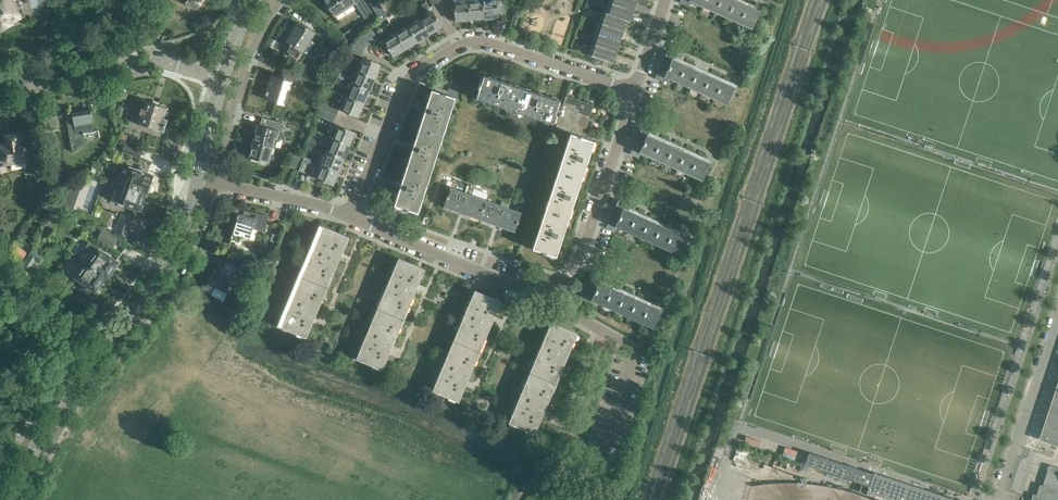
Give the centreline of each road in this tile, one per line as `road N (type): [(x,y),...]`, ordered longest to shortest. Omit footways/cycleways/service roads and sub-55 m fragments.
road 1 (residential): [(353,218),(527,291),(561,284),(582,252),(634,92)]
road 2 (residential): [(353,218),(407,84),(456,48),(481,41),(634,92)]
road 3 (tertiary): [(6,499),(76,377),(163,264)]
road 4 (residential): [(0,83),(150,61),(223,78)]
road 5 (residential): [(213,183),(245,69),(283,0)]
road 6 (unclassified): [(998,499),(1057,319)]
road 7 (residential): [(213,183),(353,218)]

